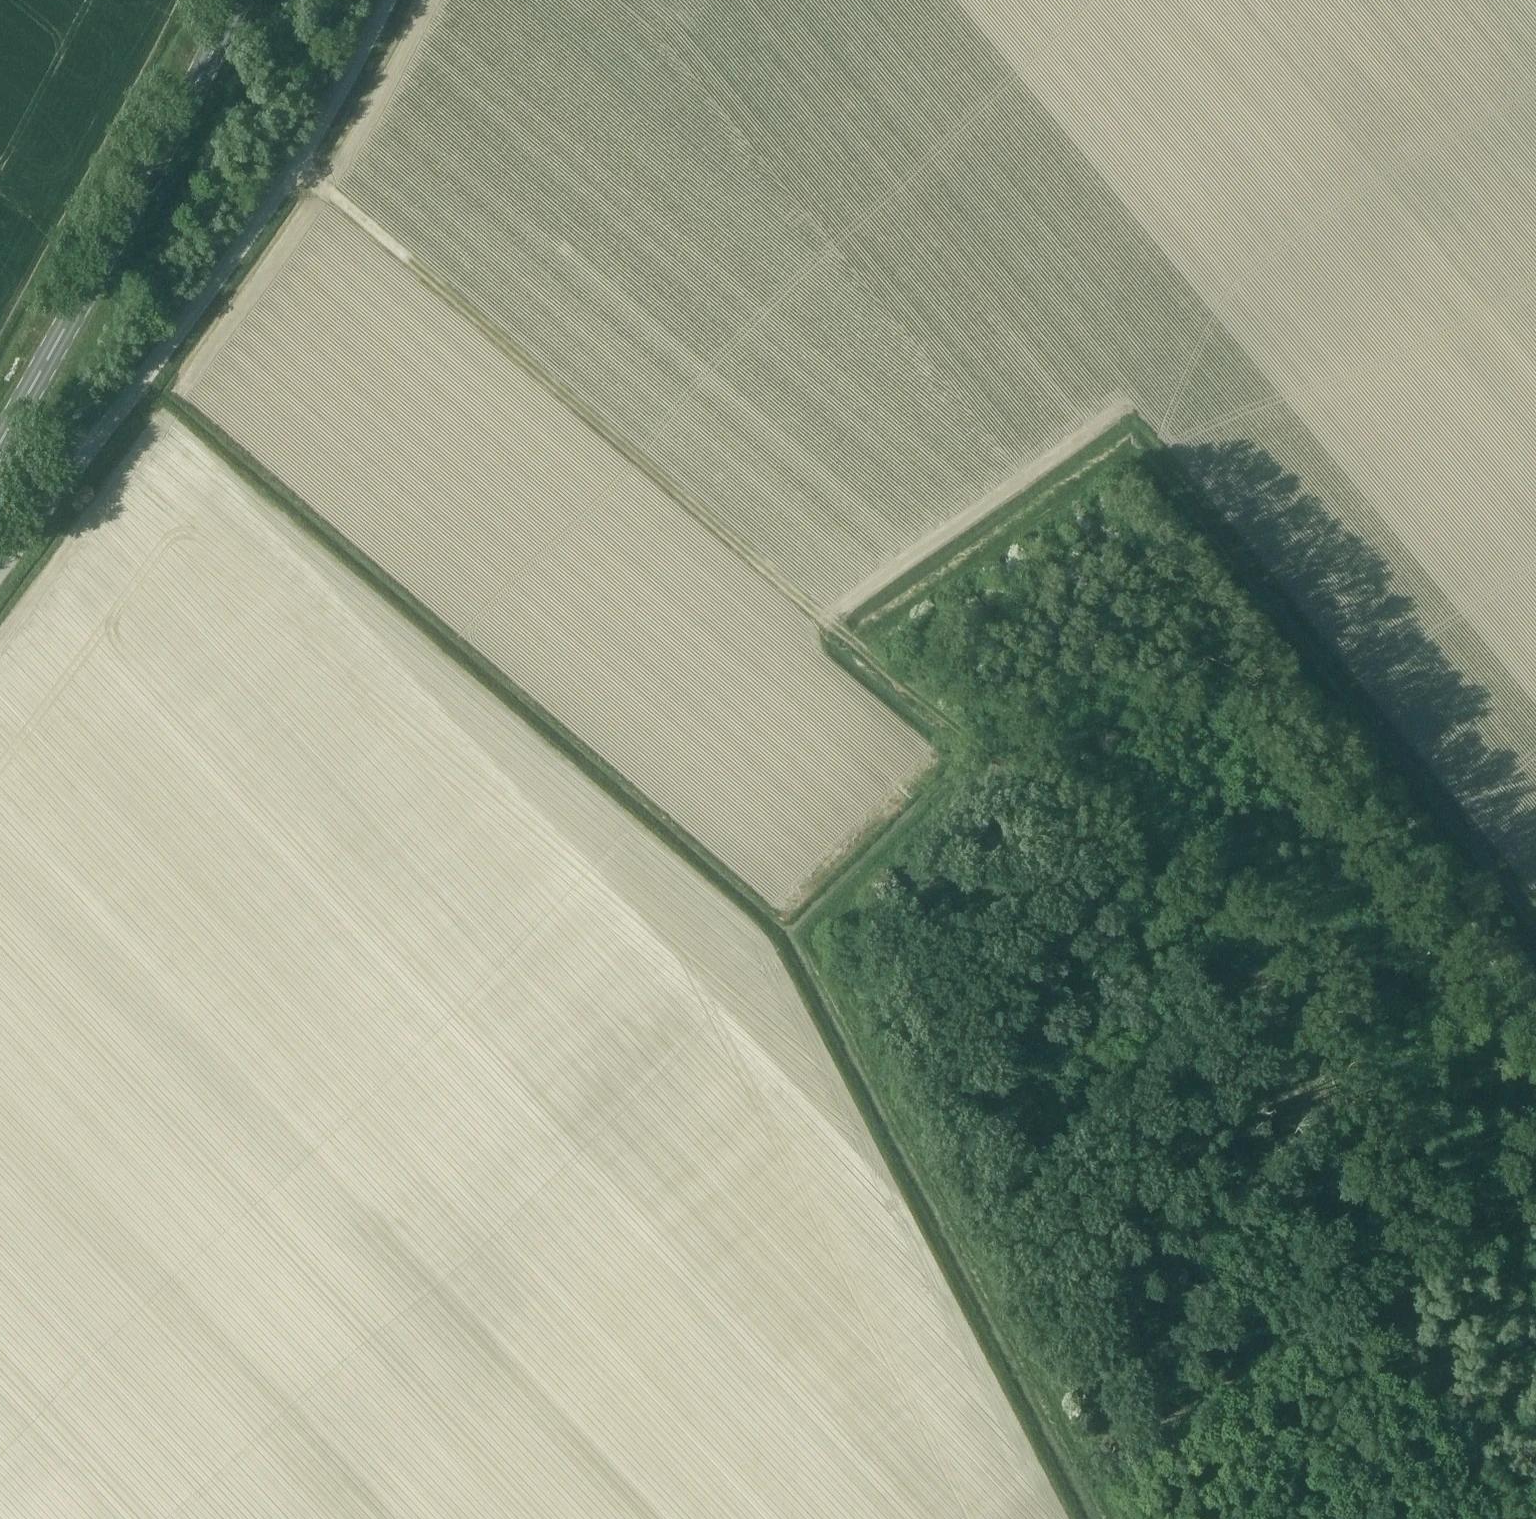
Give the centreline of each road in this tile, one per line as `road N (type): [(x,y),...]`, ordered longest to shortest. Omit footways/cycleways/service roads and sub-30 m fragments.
road 1 (track): [(297,162),(849,638)]
road 2 (unclassified): [(0,572),(297,162),(386,0)]
road 3 (primary): [(0,431),(242,0)]

